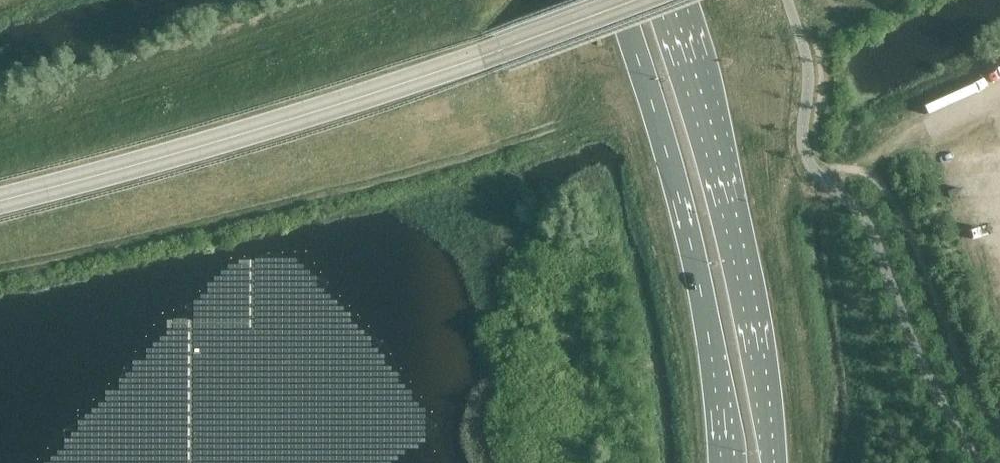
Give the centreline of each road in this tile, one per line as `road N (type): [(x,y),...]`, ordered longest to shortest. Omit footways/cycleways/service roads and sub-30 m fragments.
road 1 (primary): [(618,0),(697,272),(722,462)]
road 2 (primary): [(774,462),(752,286),(671,0)]

